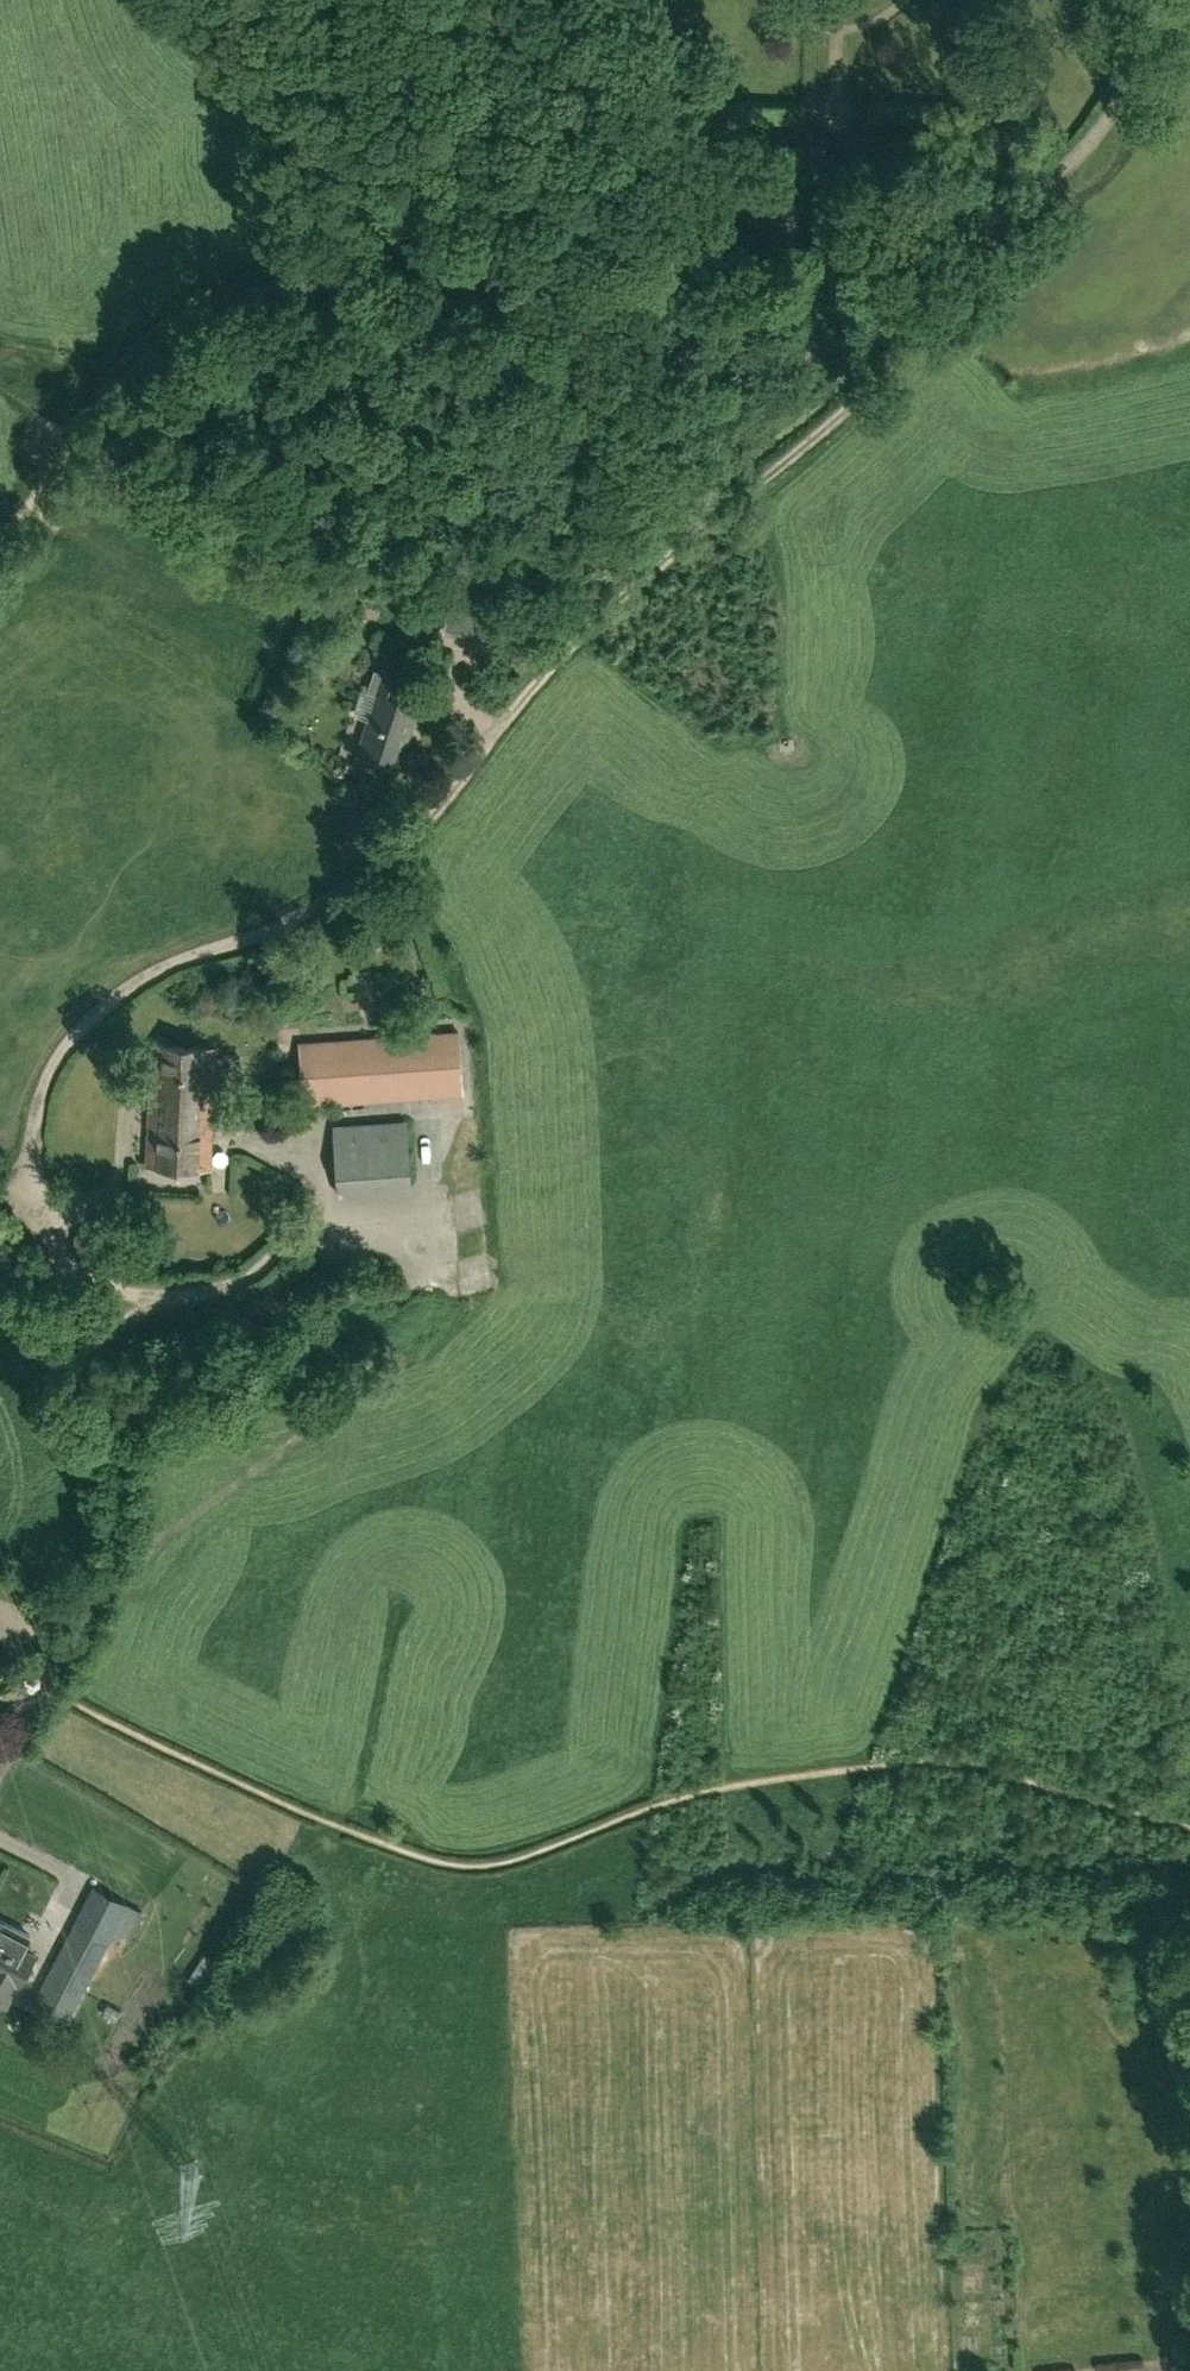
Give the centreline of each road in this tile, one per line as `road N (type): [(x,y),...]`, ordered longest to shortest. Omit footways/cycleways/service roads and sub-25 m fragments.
road 1 (track): [(25,1203),(46,1081),(85,1022),(155,972),(309,910),(389,859),(565,653),(859,398),(998,224)]
road 2 (track): [(0,1773),(102,1588),(119,1509),(107,1420),(65,1275),(25,1203)]
road 3 (track): [(998,224),(1088,144),(1173,0)]

